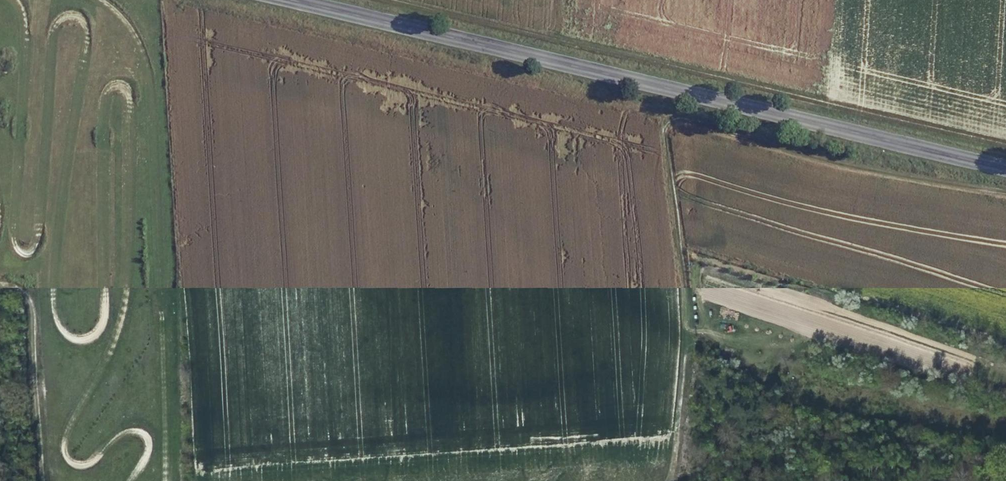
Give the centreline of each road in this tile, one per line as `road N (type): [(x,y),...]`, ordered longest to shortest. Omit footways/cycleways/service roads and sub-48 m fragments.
road 1 (secondary): [(287,0),(1005,168)]
road 2 (track): [(397,0),(1005,147)]
road 3 (track): [(671,480),(694,356),(842,418),(1005,448)]
road 4 (track): [(0,292),(9,293),(30,480)]

